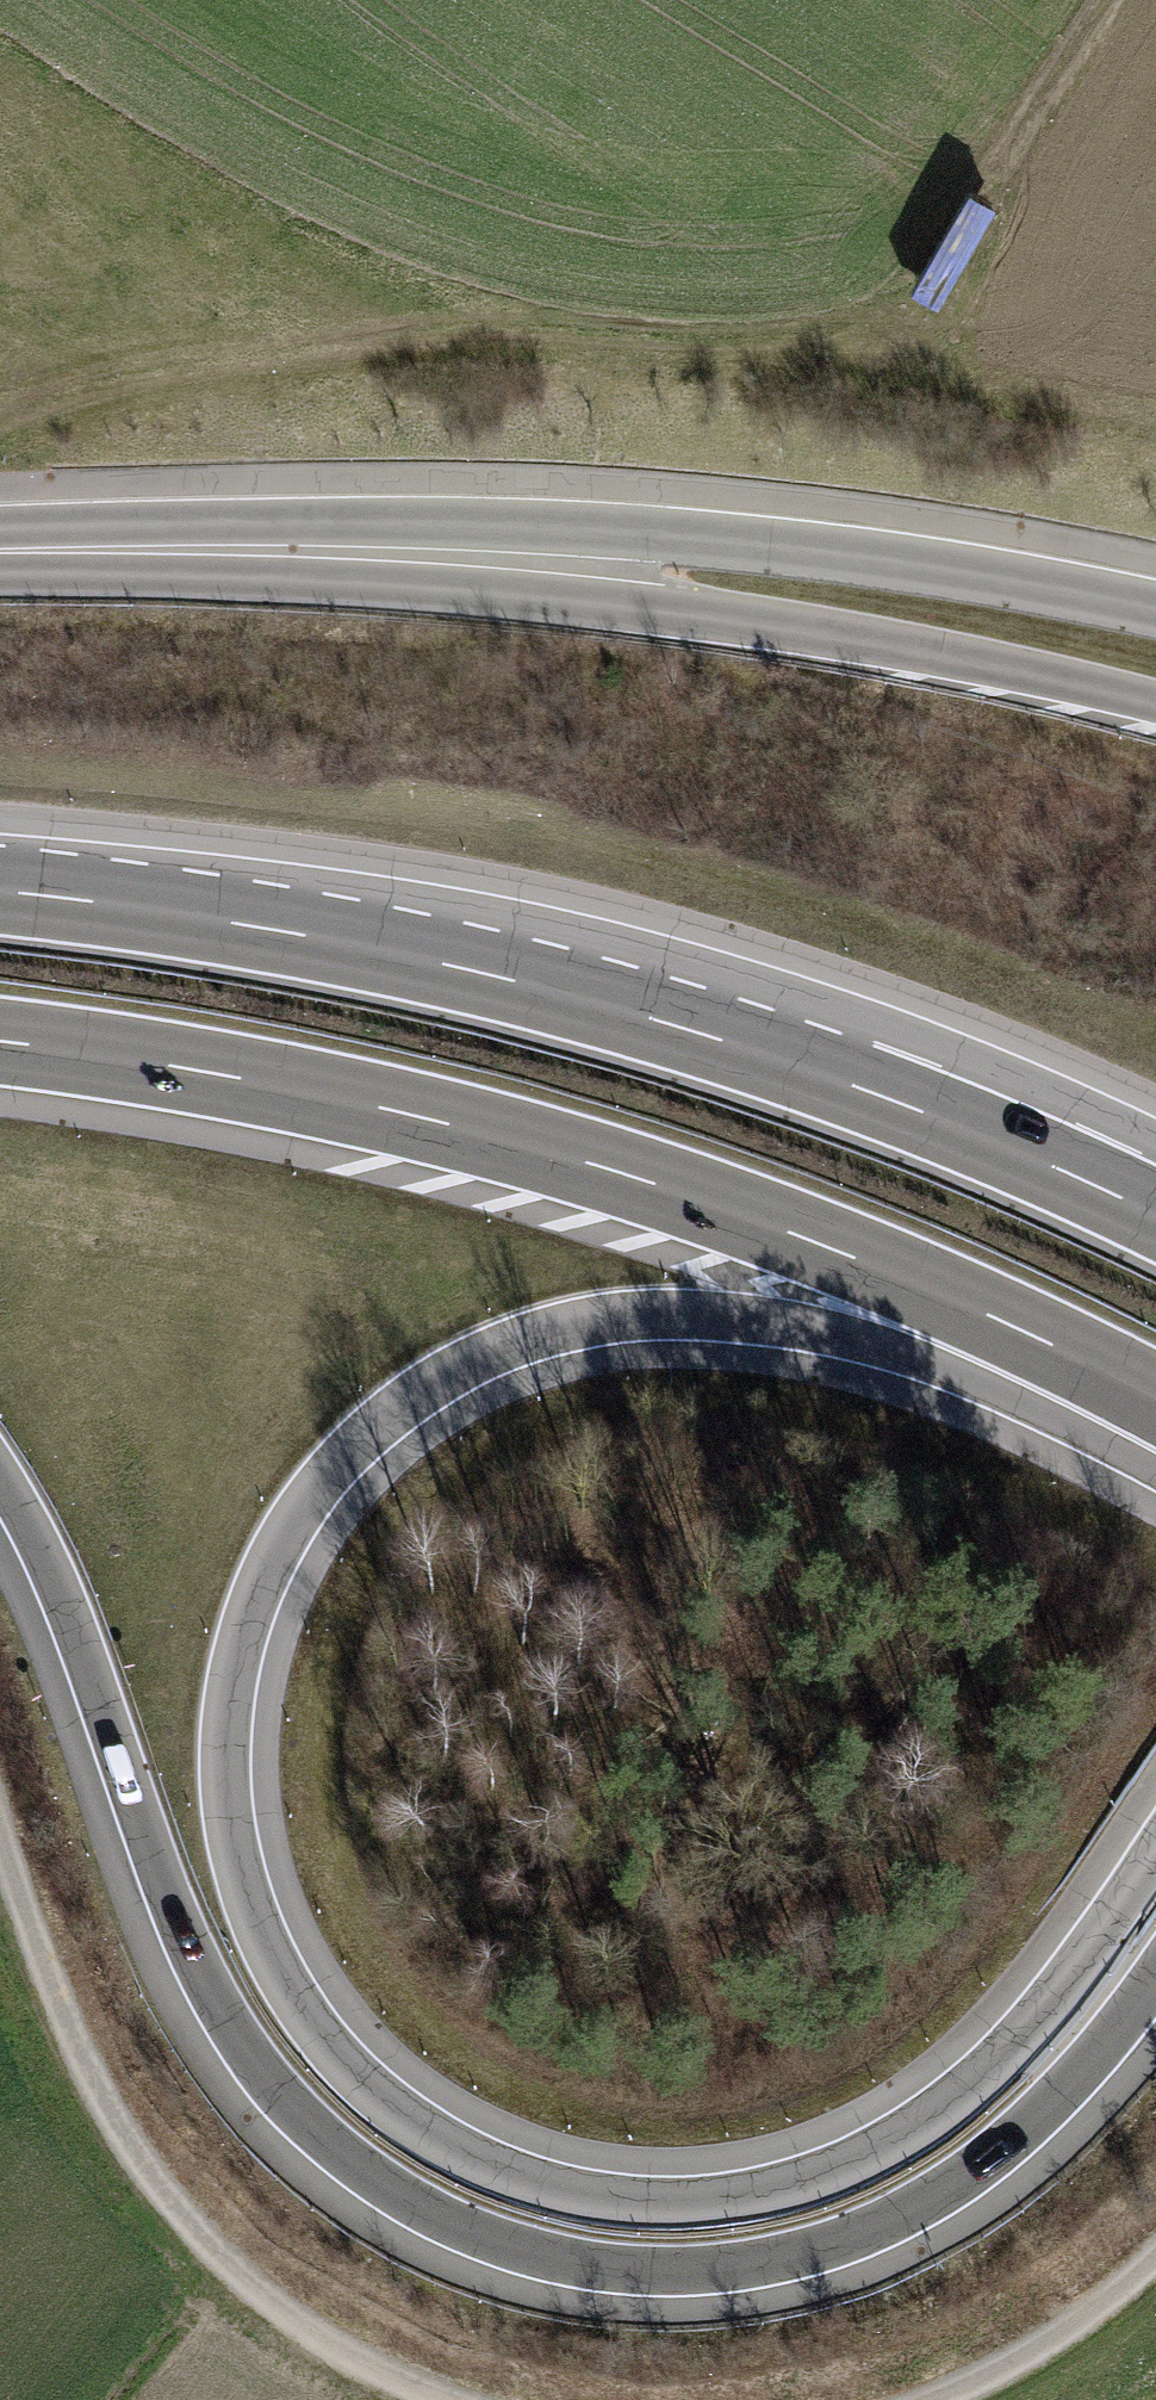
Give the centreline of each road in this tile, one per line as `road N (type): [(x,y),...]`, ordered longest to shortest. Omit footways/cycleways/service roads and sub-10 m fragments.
road 1 (motorway): [(1155,1838),(1040,2001),(925,2110),(803,2172),(674,2194),(592,2187),(514,2167),(376,2085),(330,2037),(282,1966),(253,1902),(235,1827),(234,1700),(267,1584),(328,1481),(454,1375),(583,1330),(681,1319),(921,1339),(1095,1366)]
road 2 (motorway): [(0,1491),(60,1615),(175,1934),(221,2026),(281,2109),(325,2152),(466,2239),(574,2270),(665,2280),(761,2269),(856,2241),(932,2203),(1003,2151),(1082,2076),(1155,1982)]
road 3 (motorway): [(1155,1214),(957,1124),(666,1020),(321,936),(0,886)]
road 4 (motorway): [(0,1043),(257,1083),(628,1177),(851,1258),(1095,1366)]
road 5 (tertiary): [(105,547),(723,615),(930,650),(1155,704)]
road 6 (tertiary): [(1155,611),(857,554),(578,528),(105,547)]
road 7 (track): [(451,2399),(360,2360),(225,2263),(119,2130),(52,2005),(0,1819)]
road 8 (track): [(934,284),(1123,0)]
road 9 (track): [(1155,2259),(1007,2369),(930,2399)]

